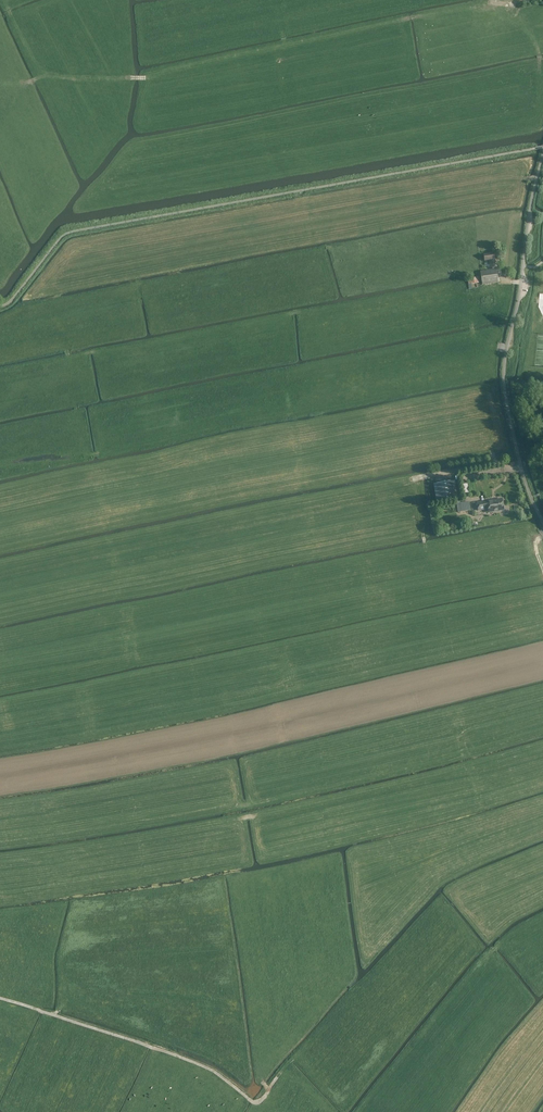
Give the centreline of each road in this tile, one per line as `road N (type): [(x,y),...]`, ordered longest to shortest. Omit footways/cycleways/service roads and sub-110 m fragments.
road 1 (unclassified): [(542,522),(514,436),(503,366),(542,156)]
road 2 (track): [(269,1089),(249,1099),(209,1068),(58,1011)]

